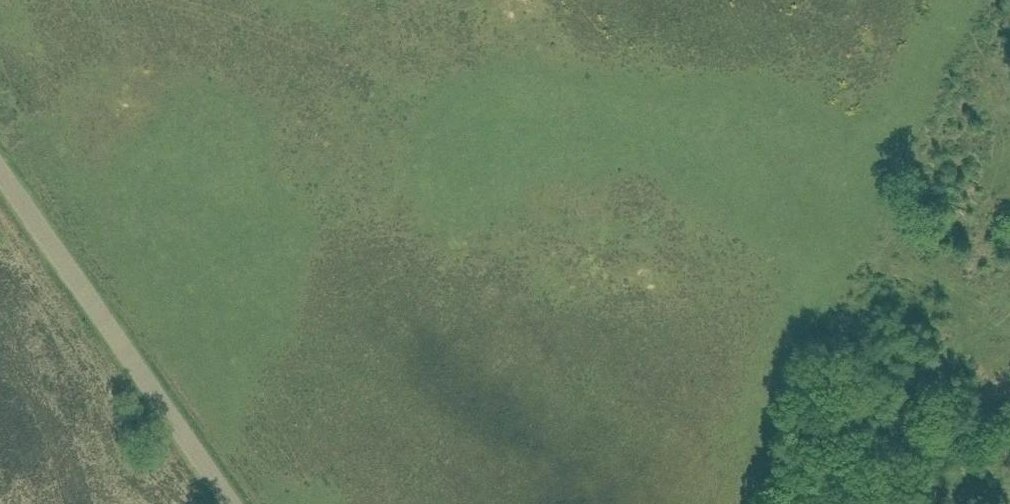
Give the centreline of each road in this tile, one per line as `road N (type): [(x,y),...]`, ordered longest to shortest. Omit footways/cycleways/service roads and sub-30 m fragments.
road 1 (tertiary): [(232,503),(0,169)]

